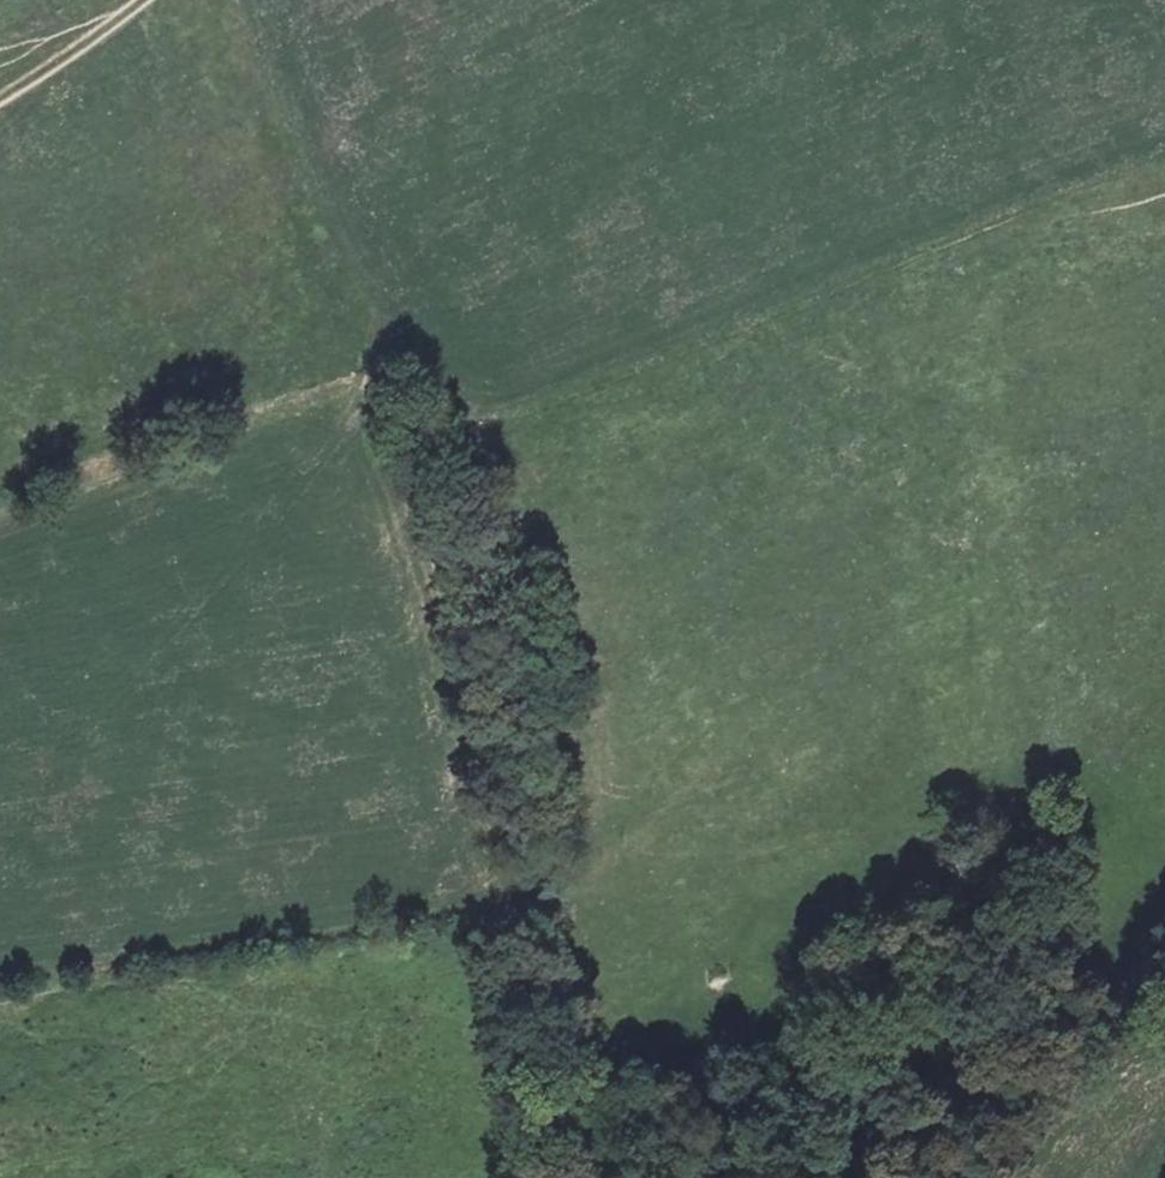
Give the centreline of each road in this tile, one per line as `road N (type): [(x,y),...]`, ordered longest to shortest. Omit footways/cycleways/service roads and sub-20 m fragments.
road 1 (track): [(127,0),(0,79)]

